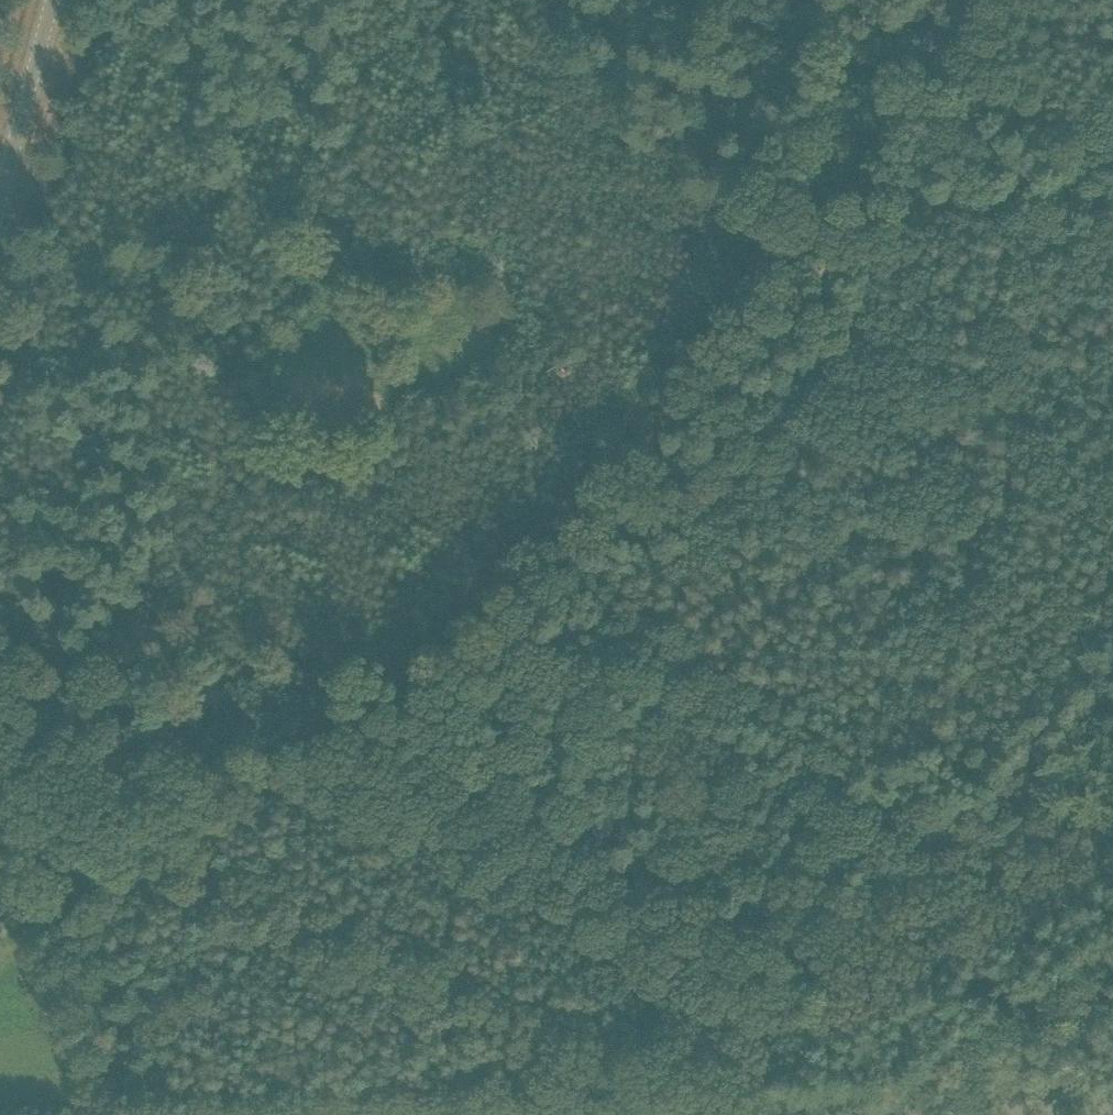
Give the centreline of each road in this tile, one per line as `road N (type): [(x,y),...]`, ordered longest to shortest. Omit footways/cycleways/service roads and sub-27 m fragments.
road 1 (track): [(680,1114),(688,1059),(752,969),(979,788),(1112,669)]
road 2 (track): [(1112,166),(684,0)]
road 3 (tertiary): [(0,179),(51,0)]
road 4 (unclassified): [(1112,1110),(933,1114)]

